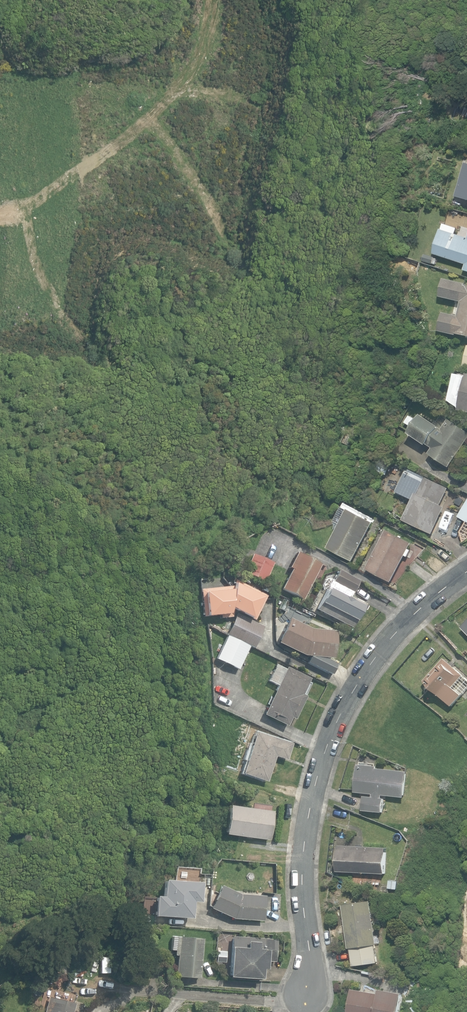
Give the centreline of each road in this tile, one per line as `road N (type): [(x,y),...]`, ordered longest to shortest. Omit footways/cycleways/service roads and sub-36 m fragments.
road 1 (residential): [(307,1005),(305,825),(326,747),(372,661),(419,608),(466,572)]

